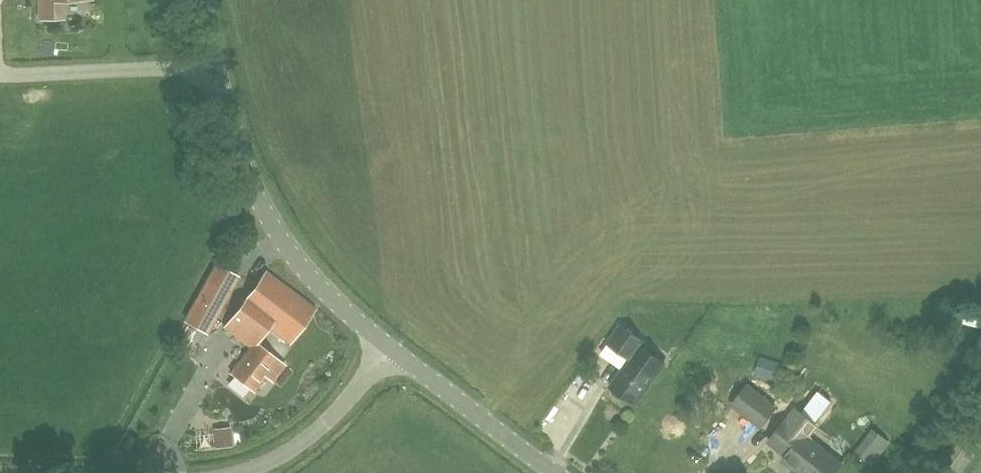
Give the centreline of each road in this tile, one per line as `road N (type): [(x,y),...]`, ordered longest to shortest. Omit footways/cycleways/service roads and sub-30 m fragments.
road 1 (tertiary): [(391,350),(274,232),(233,144),(198,0)]
road 2 (tertiary): [(555,472),(391,350)]
road 3 (unclassified): [(238,472),(325,427),(391,350)]

